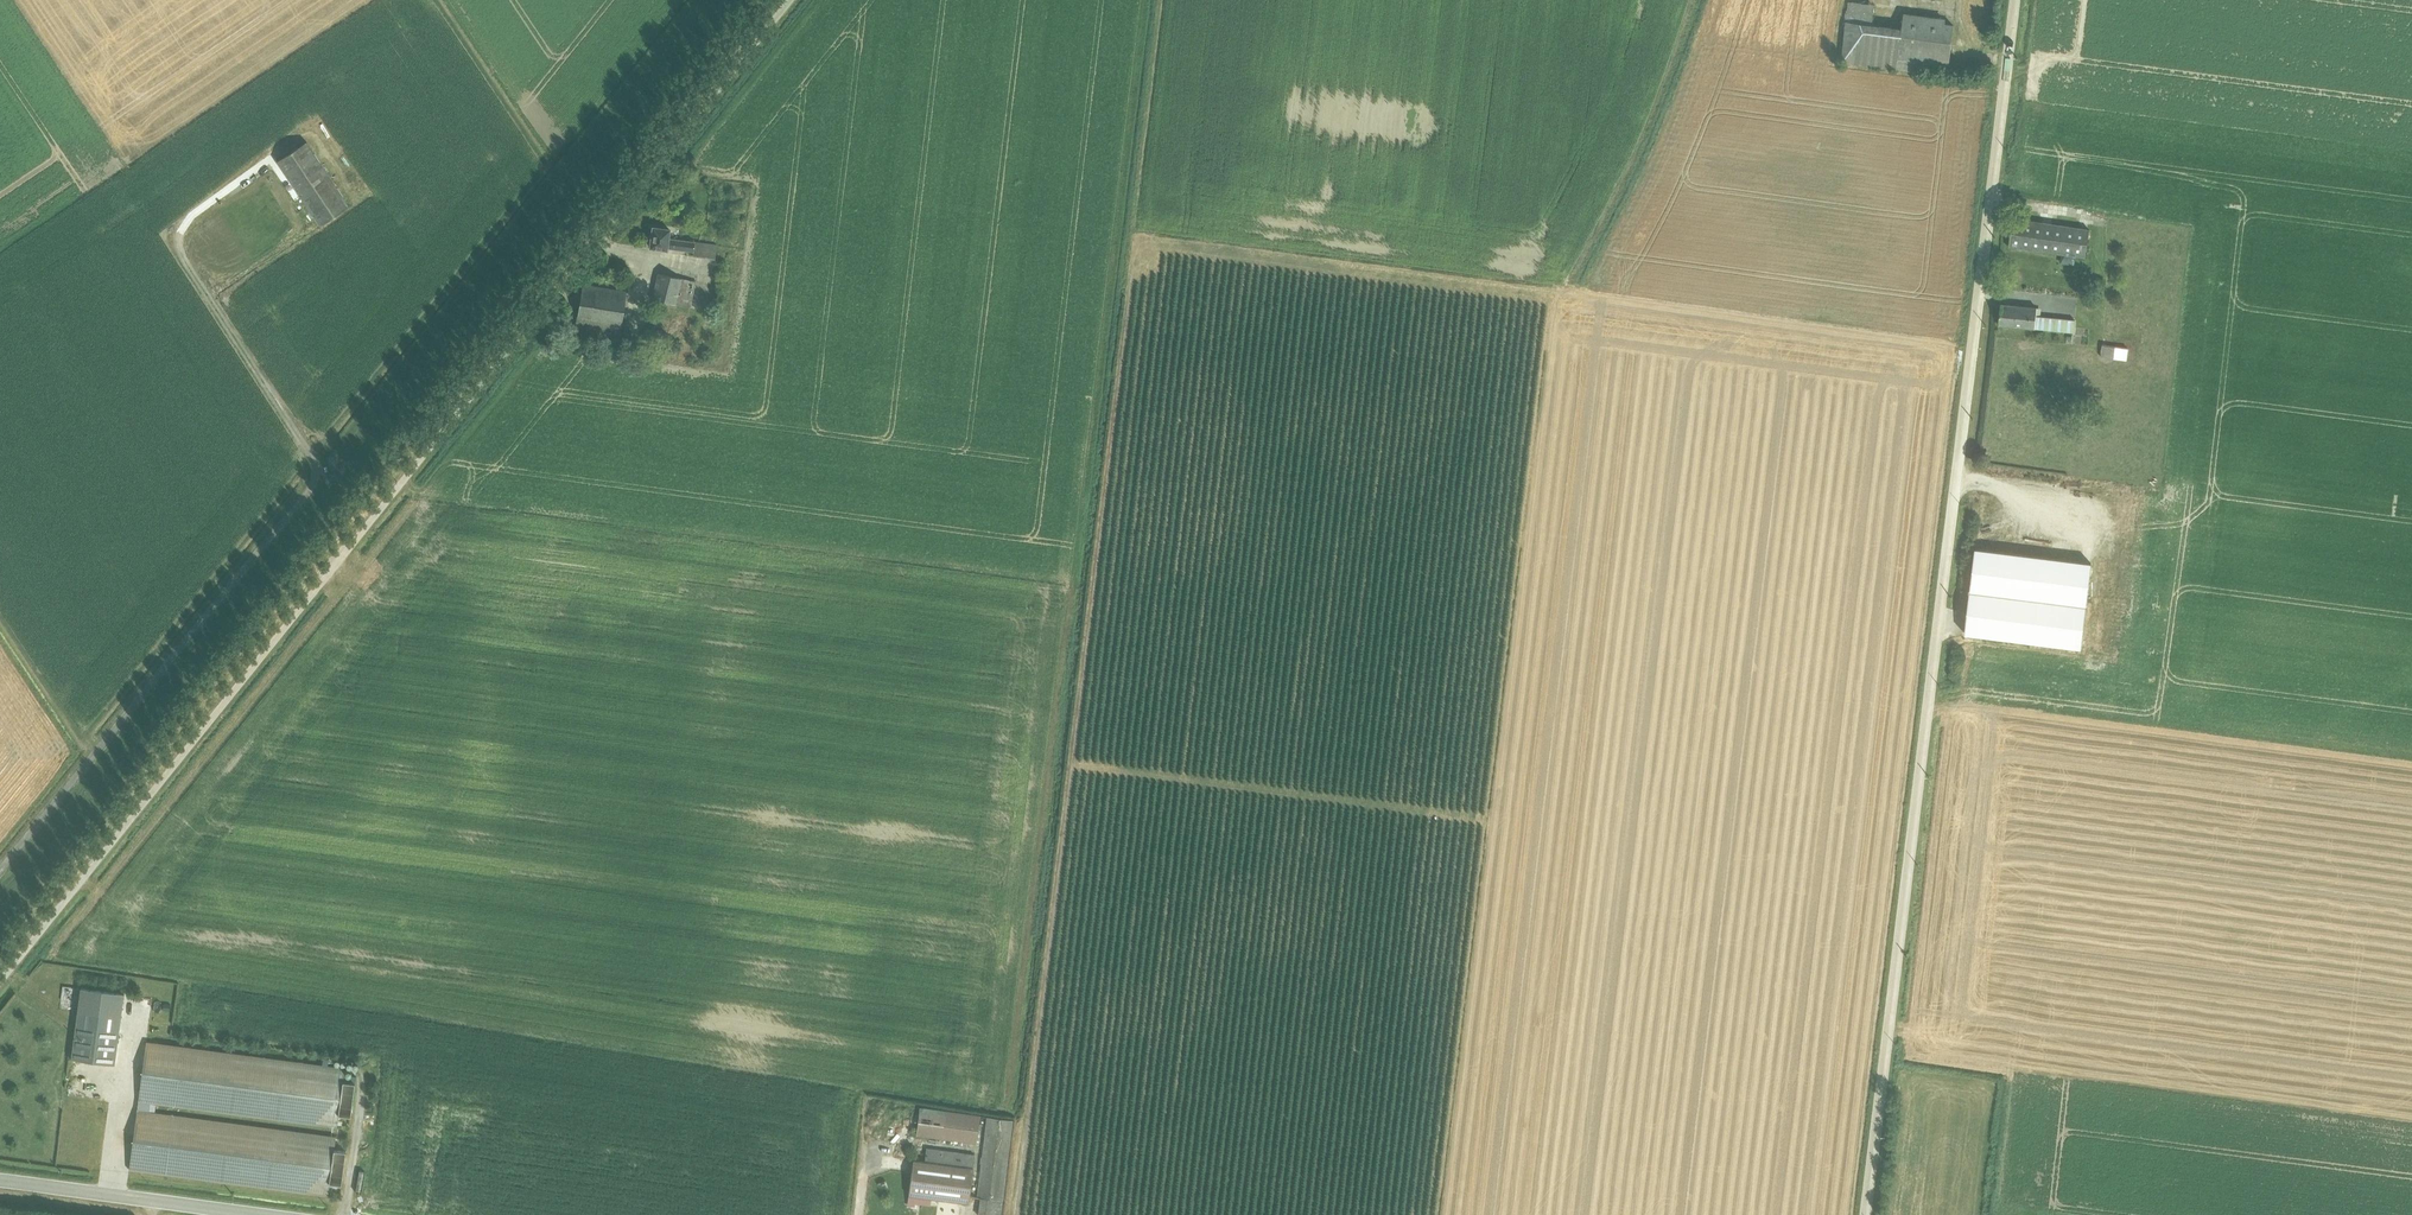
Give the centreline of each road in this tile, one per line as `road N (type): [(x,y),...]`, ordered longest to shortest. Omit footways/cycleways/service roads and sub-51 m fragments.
road 1 (unclassified): [(791,0),(0,981)]
road 2 (unclassified): [(2015,0),(1865,1214)]
road 3 (secondary): [(0,1180),(267,1214)]

